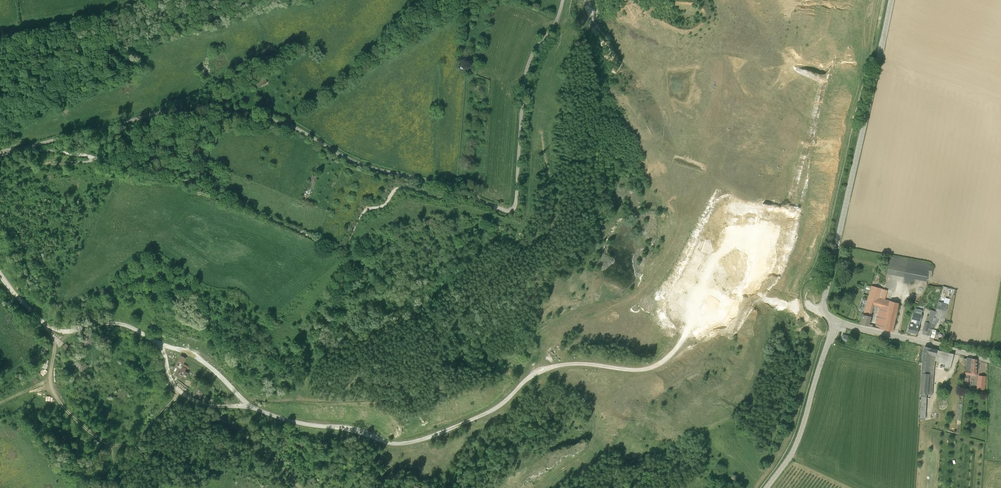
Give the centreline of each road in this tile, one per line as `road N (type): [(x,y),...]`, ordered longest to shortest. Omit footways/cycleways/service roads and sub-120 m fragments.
road 1 (unclassified): [(562,0),(526,71),(513,212),(354,162),(269,119),(165,112),(0,155)]
road 2 (track): [(245,403),(402,399),(421,390),(453,321),(505,260),(550,226),(554,194),(539,102)]
road 3 (track): [(689,338),(647,368),(536,363),(583,396),(594,420),(589,450),(544,487)]
road 4 (tertiary): [(837,321),(823,305),(892,0)]
road 5 (track): [(464,195),(399,189),(384,206),(365,211),(340,251),(221,199)]
road 6 (track): [(221,199),(176,177),(29,146)]
road 7 (track): [(282,466),(245,403),(210,405),(179,391),(161,344)]
road 8 (tertiary): [(766,487),(796,445),(837,321)]
road 9 (unclassified): [(1000,364),(837,321)]
road 10 (track): [(619,97),(643,130),(683,227)]

